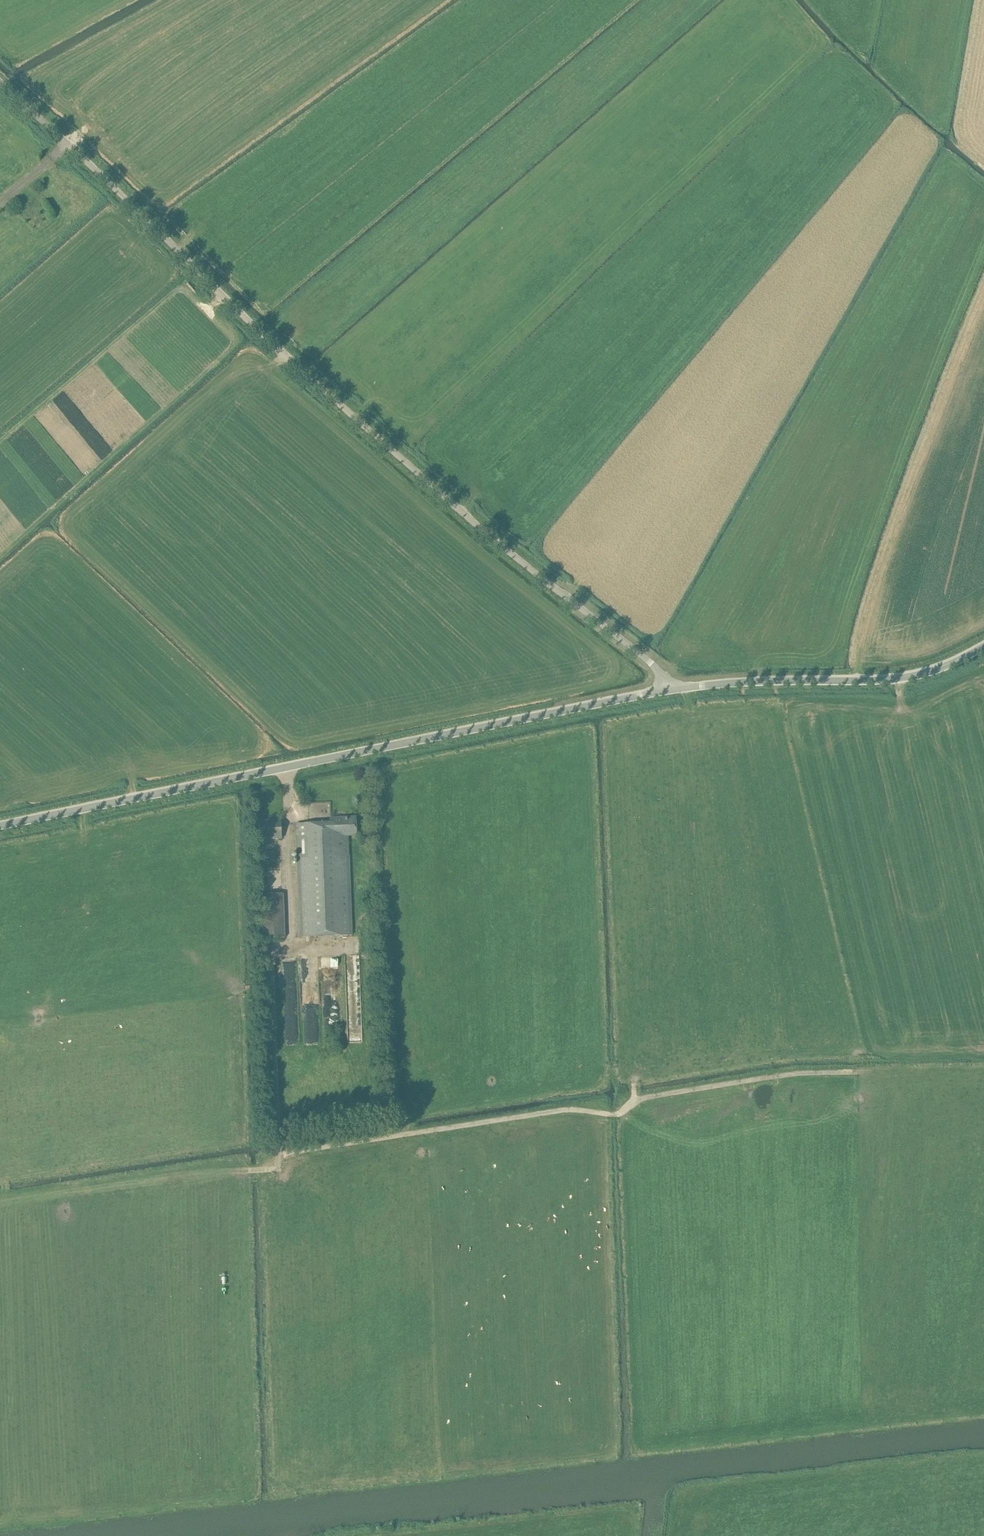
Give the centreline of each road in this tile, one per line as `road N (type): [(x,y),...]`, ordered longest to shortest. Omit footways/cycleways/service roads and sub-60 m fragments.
road 1 (unclassified): [(669,690),(650,663),(415,472),(223,299),(0,84)]
road 2 (unclassified): [(0,827),(669,690)]
road 3 (unclassified): [(669,690),(898,678),(938,669),(983,644)]

